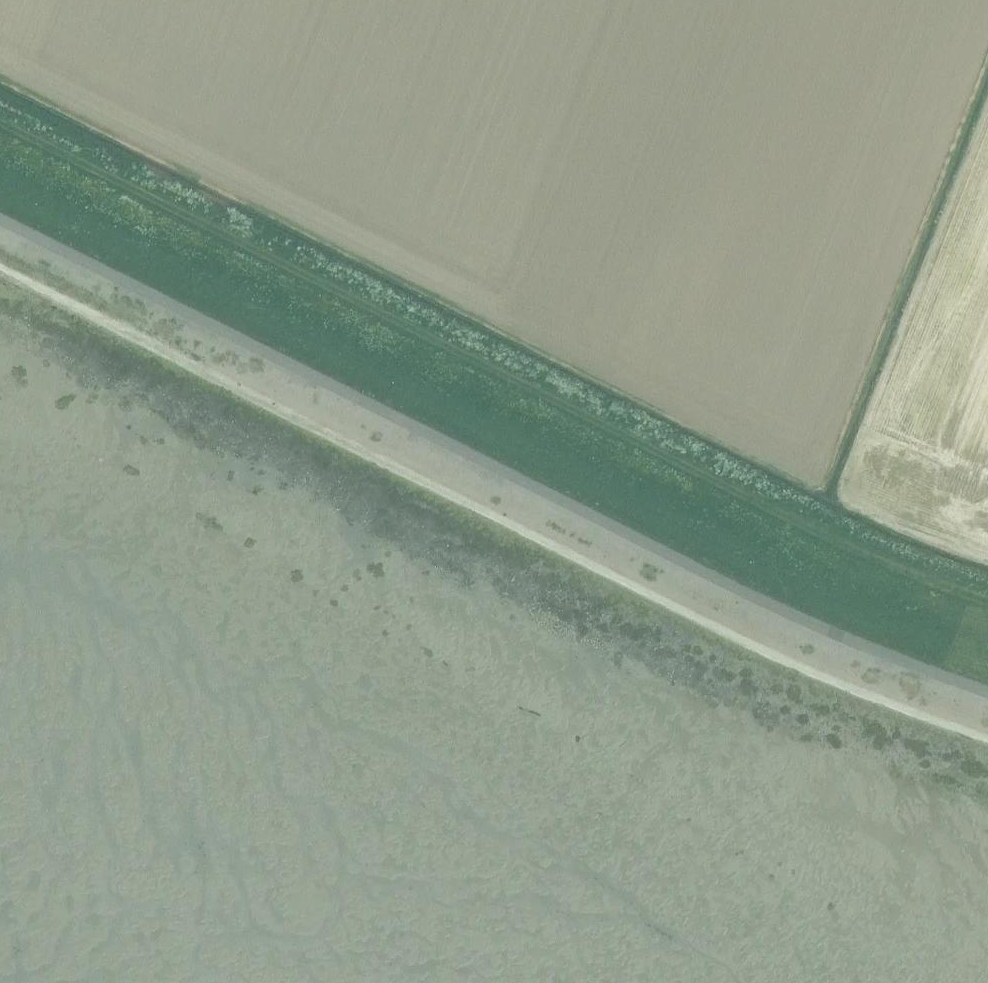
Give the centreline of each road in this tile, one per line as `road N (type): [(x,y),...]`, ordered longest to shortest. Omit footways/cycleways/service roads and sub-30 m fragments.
road 1 (track): [(987,597),(719,484),(0,119)]

